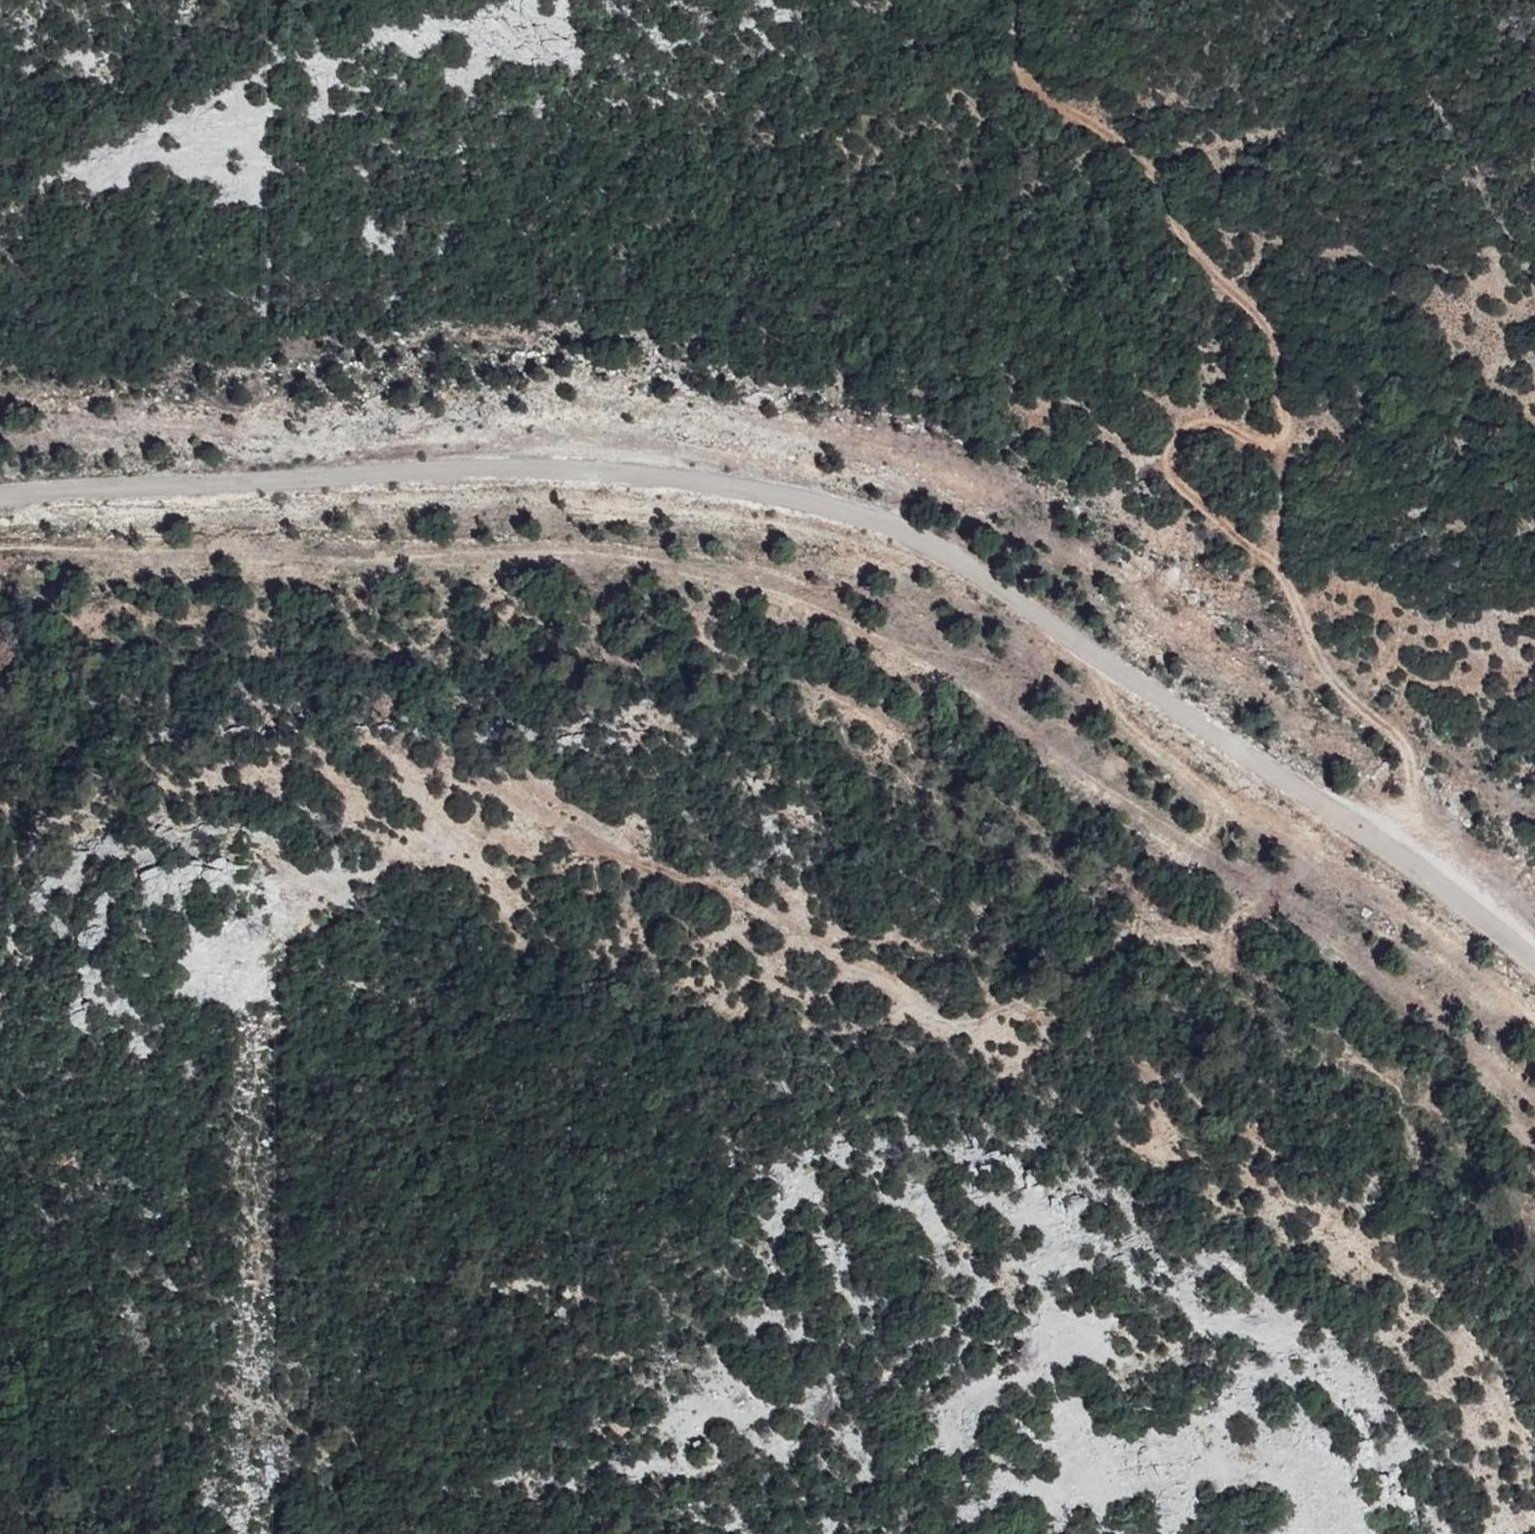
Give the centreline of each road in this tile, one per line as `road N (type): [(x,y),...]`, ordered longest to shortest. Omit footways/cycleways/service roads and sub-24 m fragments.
road 1 (unclassified): [(0,495),(519,469),(633,473),(838,509),(917,538),(1013,596),(1351,825),(1534,968)]
road 2 (track): [(1414,872),(1417,795),(1404,748),(1335,683),(1287,580),(1171,476),(1165,449),(1181,432),(1209,422),(1272,441),(1285,424),(1268,339),(1245,302),(1200,262),(1155,173),(1024,78),(1017,0)]
road 3 (track): [(1534,1015),(1314,837),(1152,747),(1110,705),(1103,661)]

